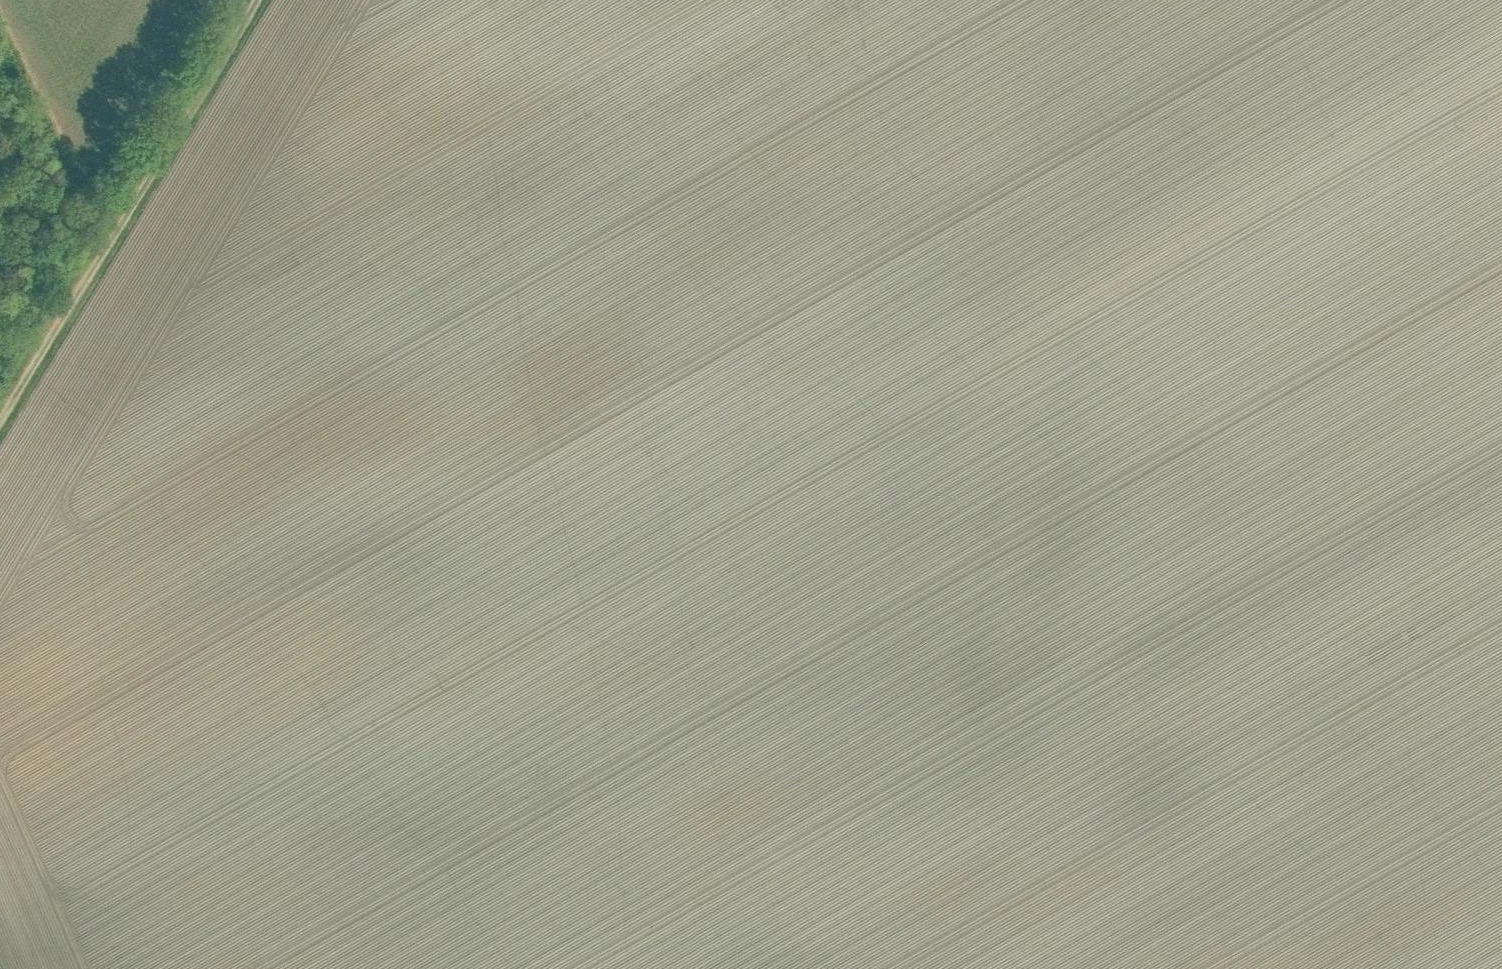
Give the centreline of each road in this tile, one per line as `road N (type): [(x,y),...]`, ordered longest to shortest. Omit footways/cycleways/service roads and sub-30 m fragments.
road 1 (track): [(0,414),(252,0)]

